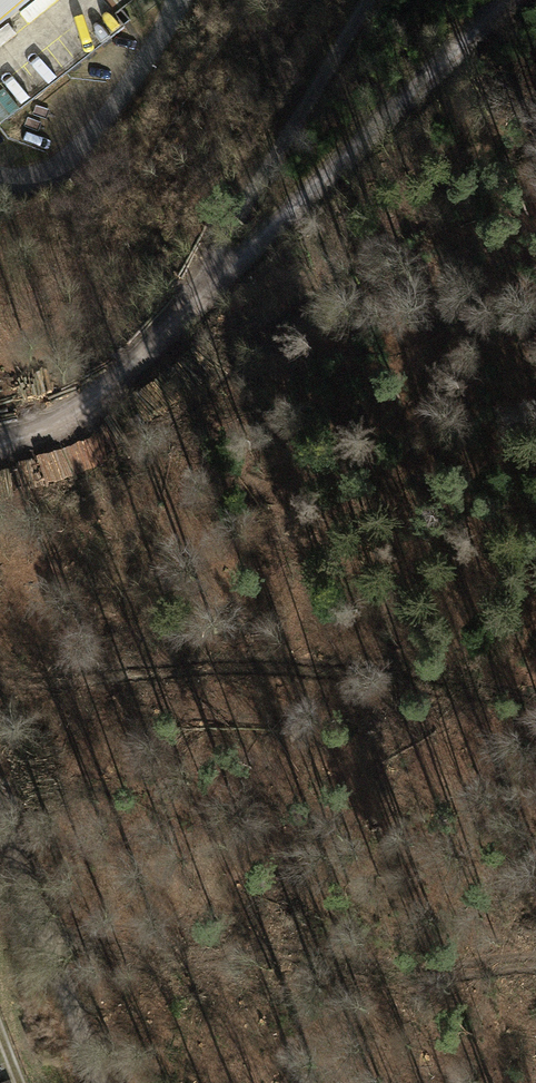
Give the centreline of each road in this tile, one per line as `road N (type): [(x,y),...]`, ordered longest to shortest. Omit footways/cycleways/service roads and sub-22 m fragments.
road 1 (track): [(184,320),(500,0)]
road 2 (track): [(184,320),(364,0)]
road 3 (track): [(0,816),(102,1082)]
road 4 (track): [(0,446),(81,408),(184,320)]

